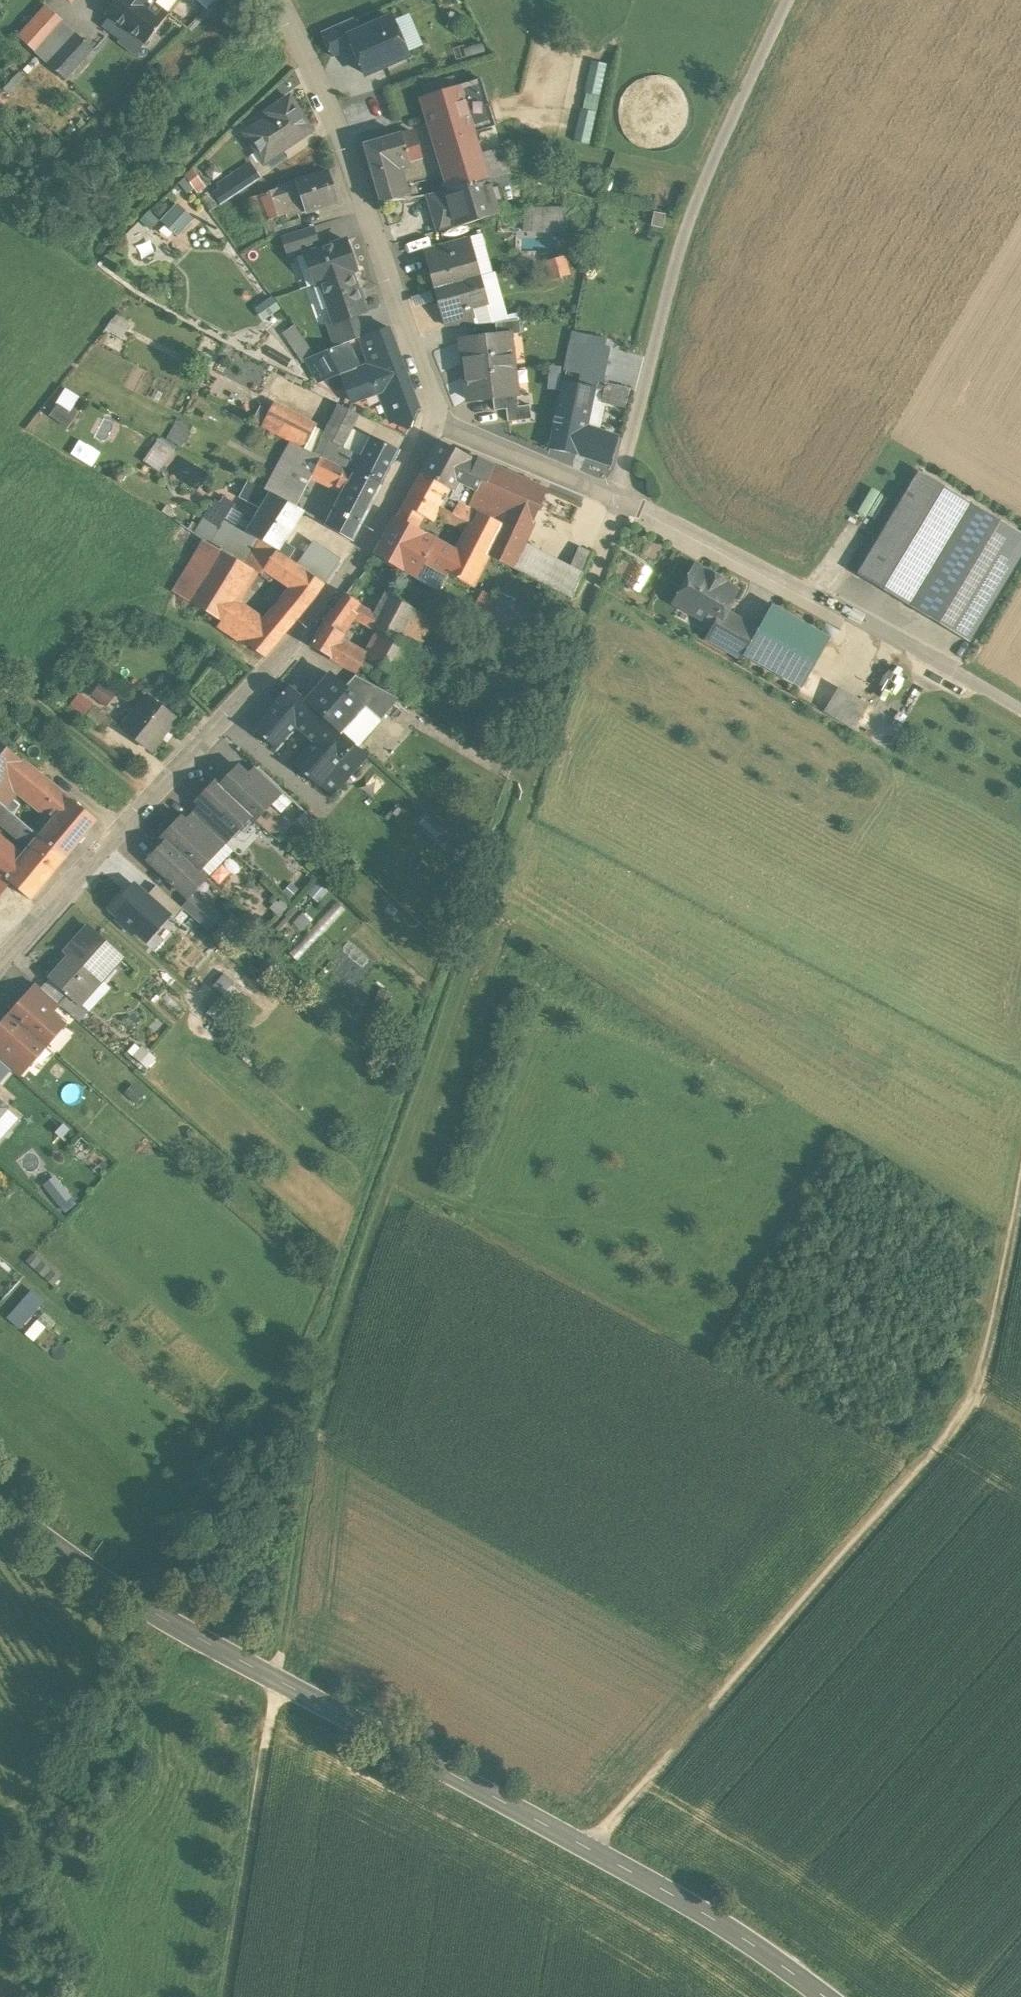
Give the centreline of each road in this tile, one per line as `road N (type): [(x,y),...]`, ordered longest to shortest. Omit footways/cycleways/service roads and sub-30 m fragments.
road 1 (track): [(274,1682),(331,1342),(445,1035),(621,502)]
road 2 (tertiary): [(825,1996),(677,1898),(159,1622),(0,1510)]
road 3 (track): [(590,1851),(974,1400),(1020,1194)]
road 4 (residential): [(431,427),(358,560),(0,971)]
road 5 (track): [(621,502),(679,250),(788,0)]
road 6 (residential): [(276,0),(327,115),(427,393),(431,427)]
road 7 (track): [(274,1682),(226,1996)]
road 8 (residential): [(431,427),(621,502)]
road 9 (track): [(153,799),(0,682)]
road 10 (track): [(1020,713),(898,642)]

